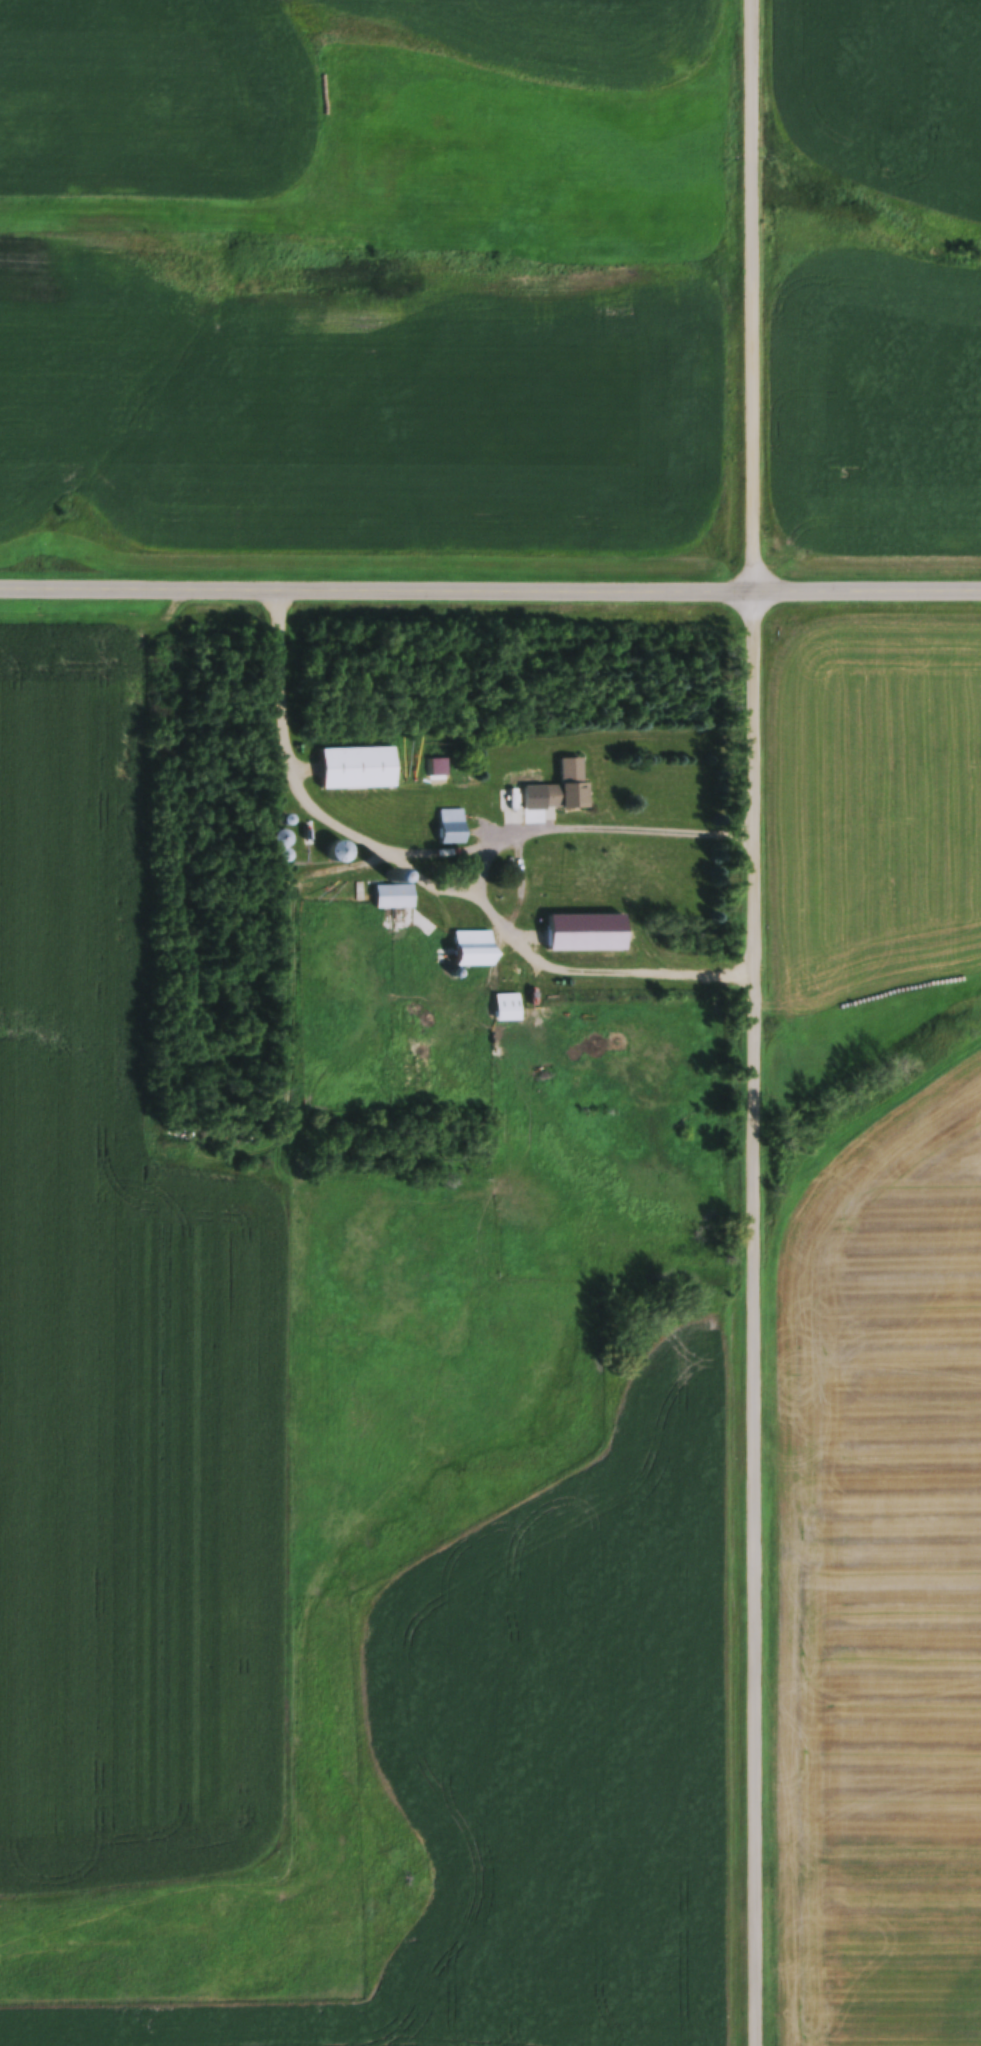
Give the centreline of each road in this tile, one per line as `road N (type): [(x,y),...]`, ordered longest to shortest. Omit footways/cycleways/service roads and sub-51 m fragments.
road 1 (residential): [(758,2045),(753,0)]
road 2 (residential): [(755,589),(0,586)]
road 3 (residential): [(980,589),(755,589)]

